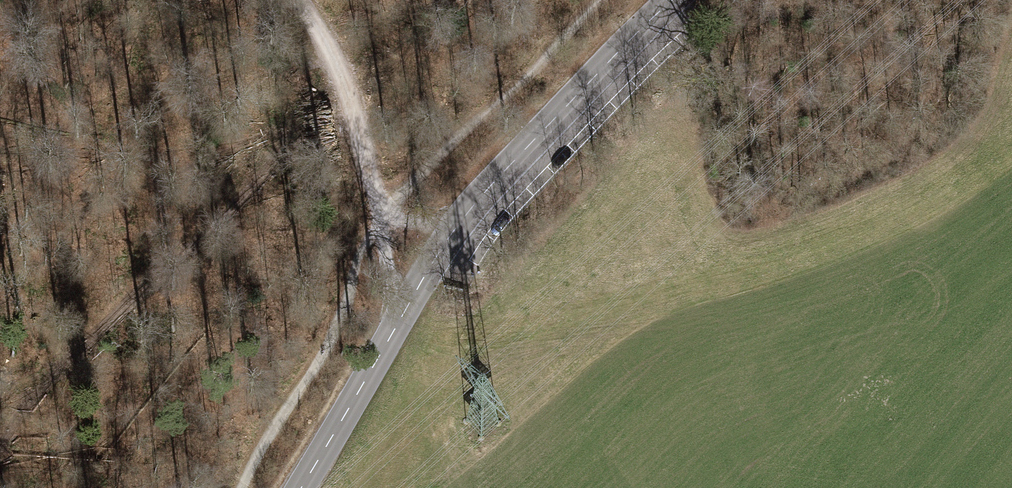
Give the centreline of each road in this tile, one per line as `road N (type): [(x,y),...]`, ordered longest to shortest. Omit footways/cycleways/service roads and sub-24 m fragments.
road 1 (tertiary): [(299,487),(451,233),(673,0)]
road 2 (track): [(604,0),(397,200),(360,252),(342,314),(241,487)]
road 3 (track): [(297,0),(321,28),(347,88),(400,319)]

